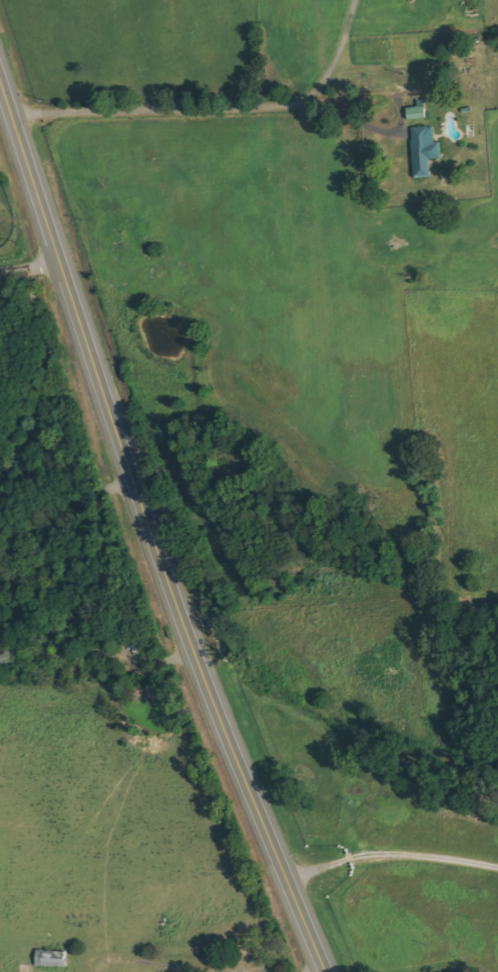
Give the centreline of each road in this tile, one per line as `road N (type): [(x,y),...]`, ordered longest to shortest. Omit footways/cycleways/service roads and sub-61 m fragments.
road 1 (primary): [(295,880),(162,546),(0,52)]
road 2 (residential): [(17,104),(188,86),(344,98)]
road 3 (residential): [(466,971),(384,913),(295,880)]

